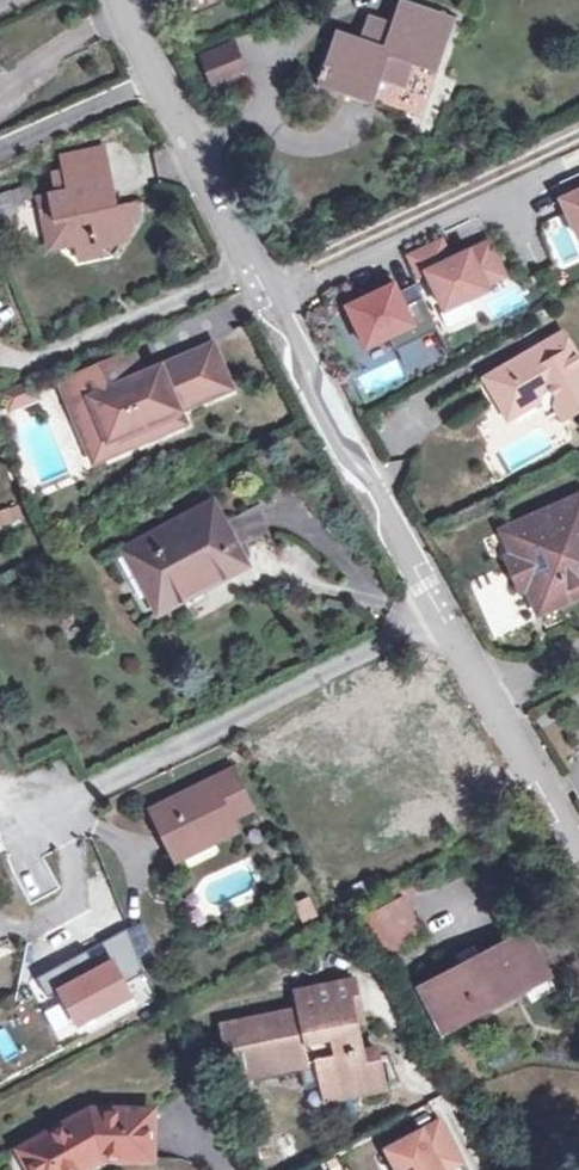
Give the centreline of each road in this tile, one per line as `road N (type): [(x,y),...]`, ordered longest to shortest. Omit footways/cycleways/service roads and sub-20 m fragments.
road 1 (residential): [(443,610),(127,0)]
road 2 (residential): [(35,813),(443,610)]
road 3 (residential): [(578,858),(486,696)]

